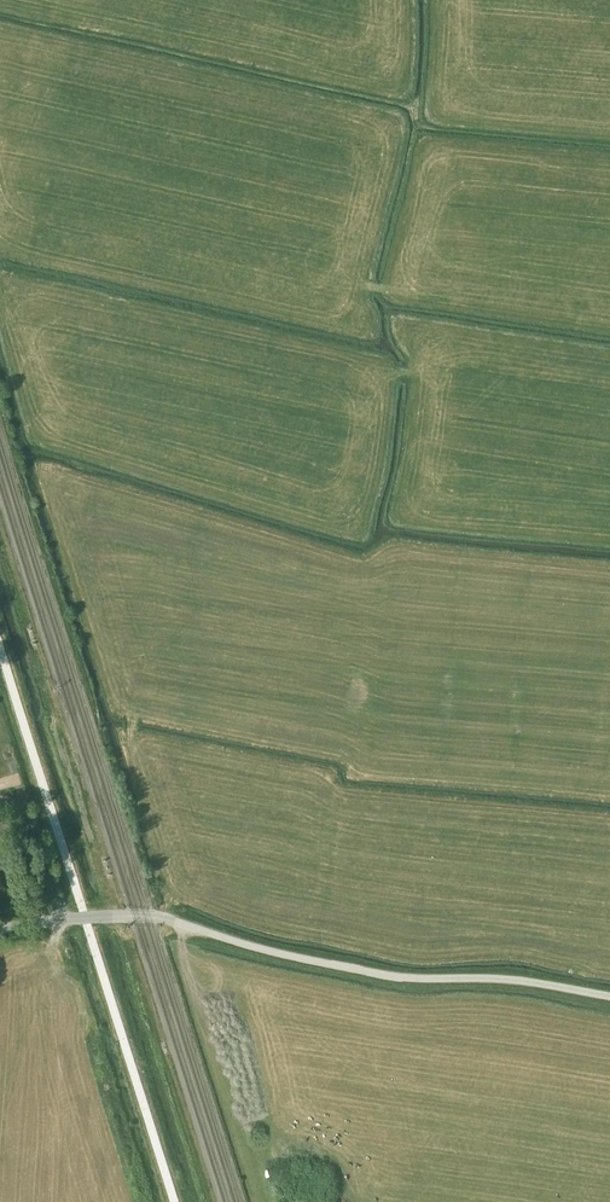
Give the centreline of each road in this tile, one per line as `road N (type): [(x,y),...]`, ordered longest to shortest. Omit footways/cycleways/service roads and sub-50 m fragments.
road 1 (unclassified): [(0,930),(62,919),(158,918),(364,973),(609,997)]

